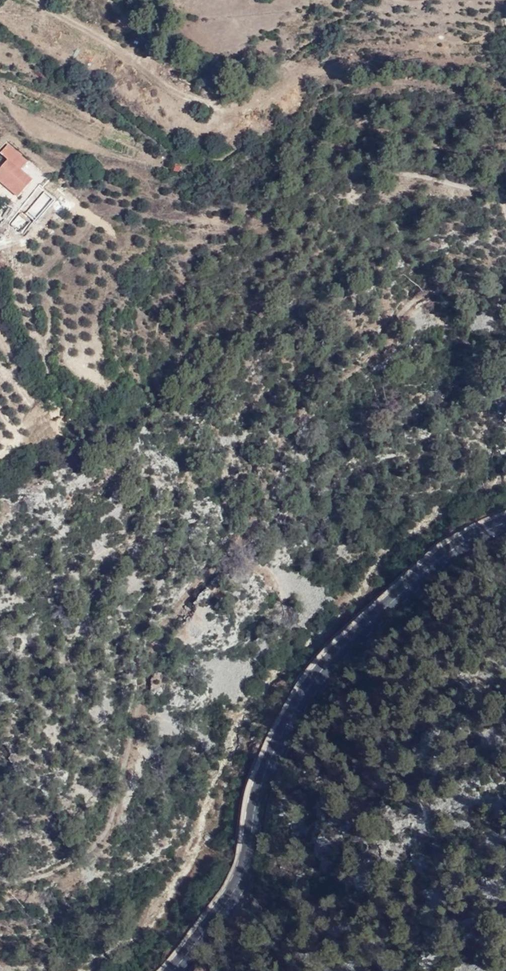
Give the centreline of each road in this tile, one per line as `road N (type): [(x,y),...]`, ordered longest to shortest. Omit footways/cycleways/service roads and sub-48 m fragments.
road 1 (primary): [(171,970),(240,877),(269,759),(315,678),(455,549),(505,523)]
road 2 (track): [(39,0),(110,41),(190,119),(208,125),(292,77)]

